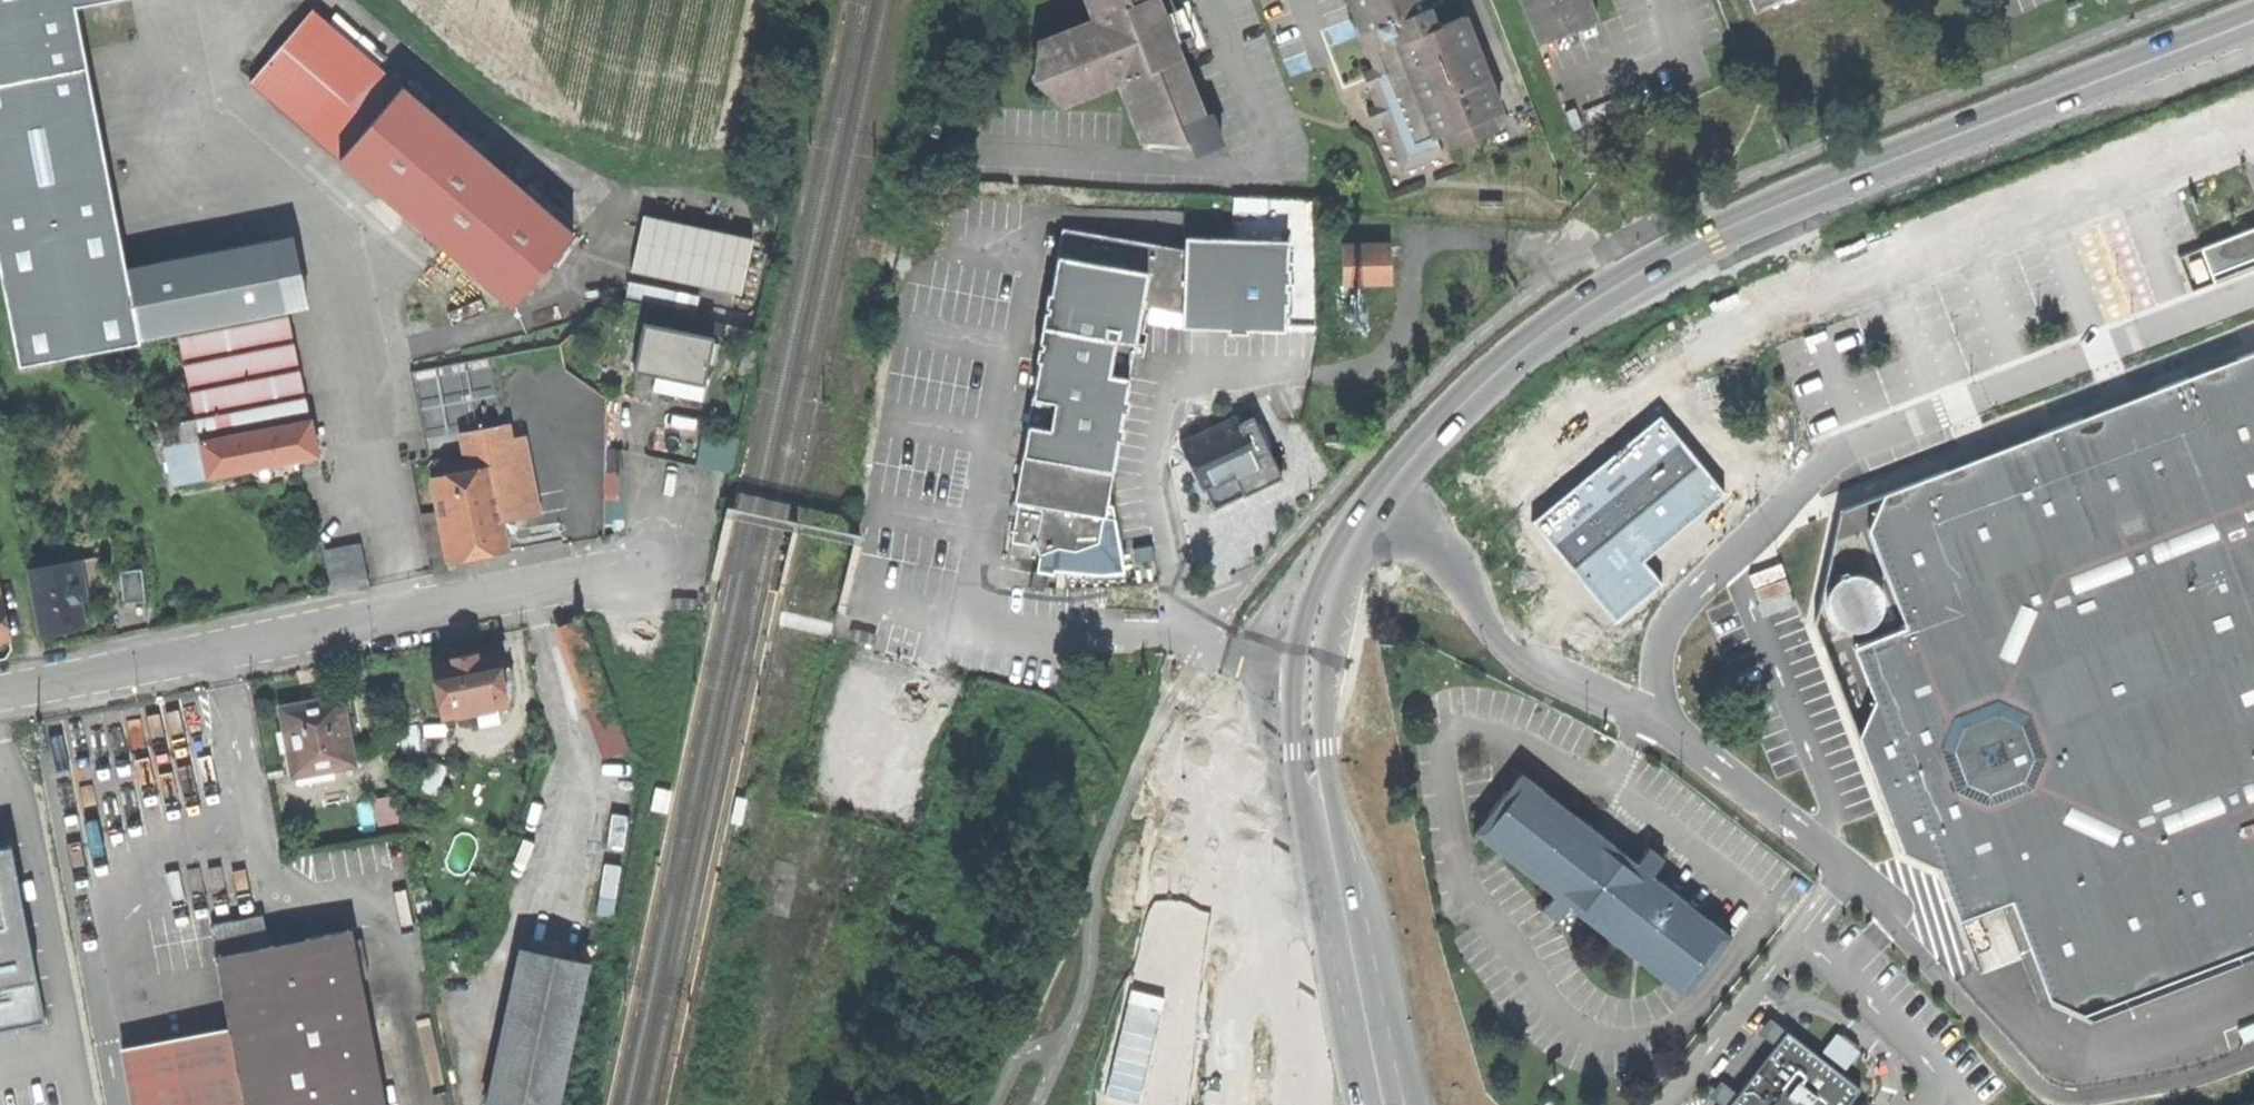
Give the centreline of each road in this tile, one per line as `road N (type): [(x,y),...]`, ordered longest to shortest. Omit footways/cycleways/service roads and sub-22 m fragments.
road 1 (secondary): [(2253,15),(1780,198),(1600,302),(1489,386),(1334,572),(1309,616),(1267,753)]
road 2 (secondary): [(1314,738),(1345,638),(1406,545),(1592,364),(1763,263),(2253,61)]
road 3 (unclassified): [(0,693),(526,589)]
road 4 (trunk): [(1432,1104),(1325,827),(1314,738)]
road 5 (unclassified): [(1267,753),(1247,677),(1221,648),(1050,642),(971,624)]
road 6 (trunk): [(1402,1104),(1324,893),(1312,881)]
road 7 (secondary): [(1249,886),(1235,1104)]
road 8 (unclassified): [(672,568),(667,540),(648,533),(526,589)]
road 9 (unclassified): [(526,589),(639,604),(660,597),(672,568)]
road 10 (secondary): [(1312,881),(1314,738)]
road 11 (unclassified): [(1312,881),(1267,753)]
road 12 (secondary): [(1267,753),(1249,886)]
road 13 (trunk): [(1306,984),(1338,1104)]
road 14 (secondary): [(1306,1104),(1306,984)]

